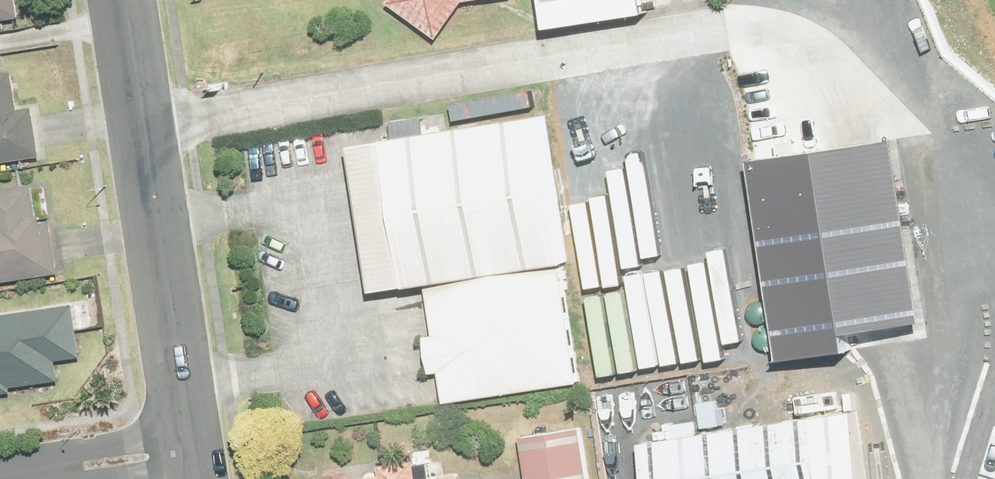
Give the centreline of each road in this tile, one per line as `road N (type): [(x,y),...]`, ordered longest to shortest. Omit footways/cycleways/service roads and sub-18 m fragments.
road 1 (residential): [(118,0),(184,452)]
road 2 (residential): [(0,478),(184,452)]

